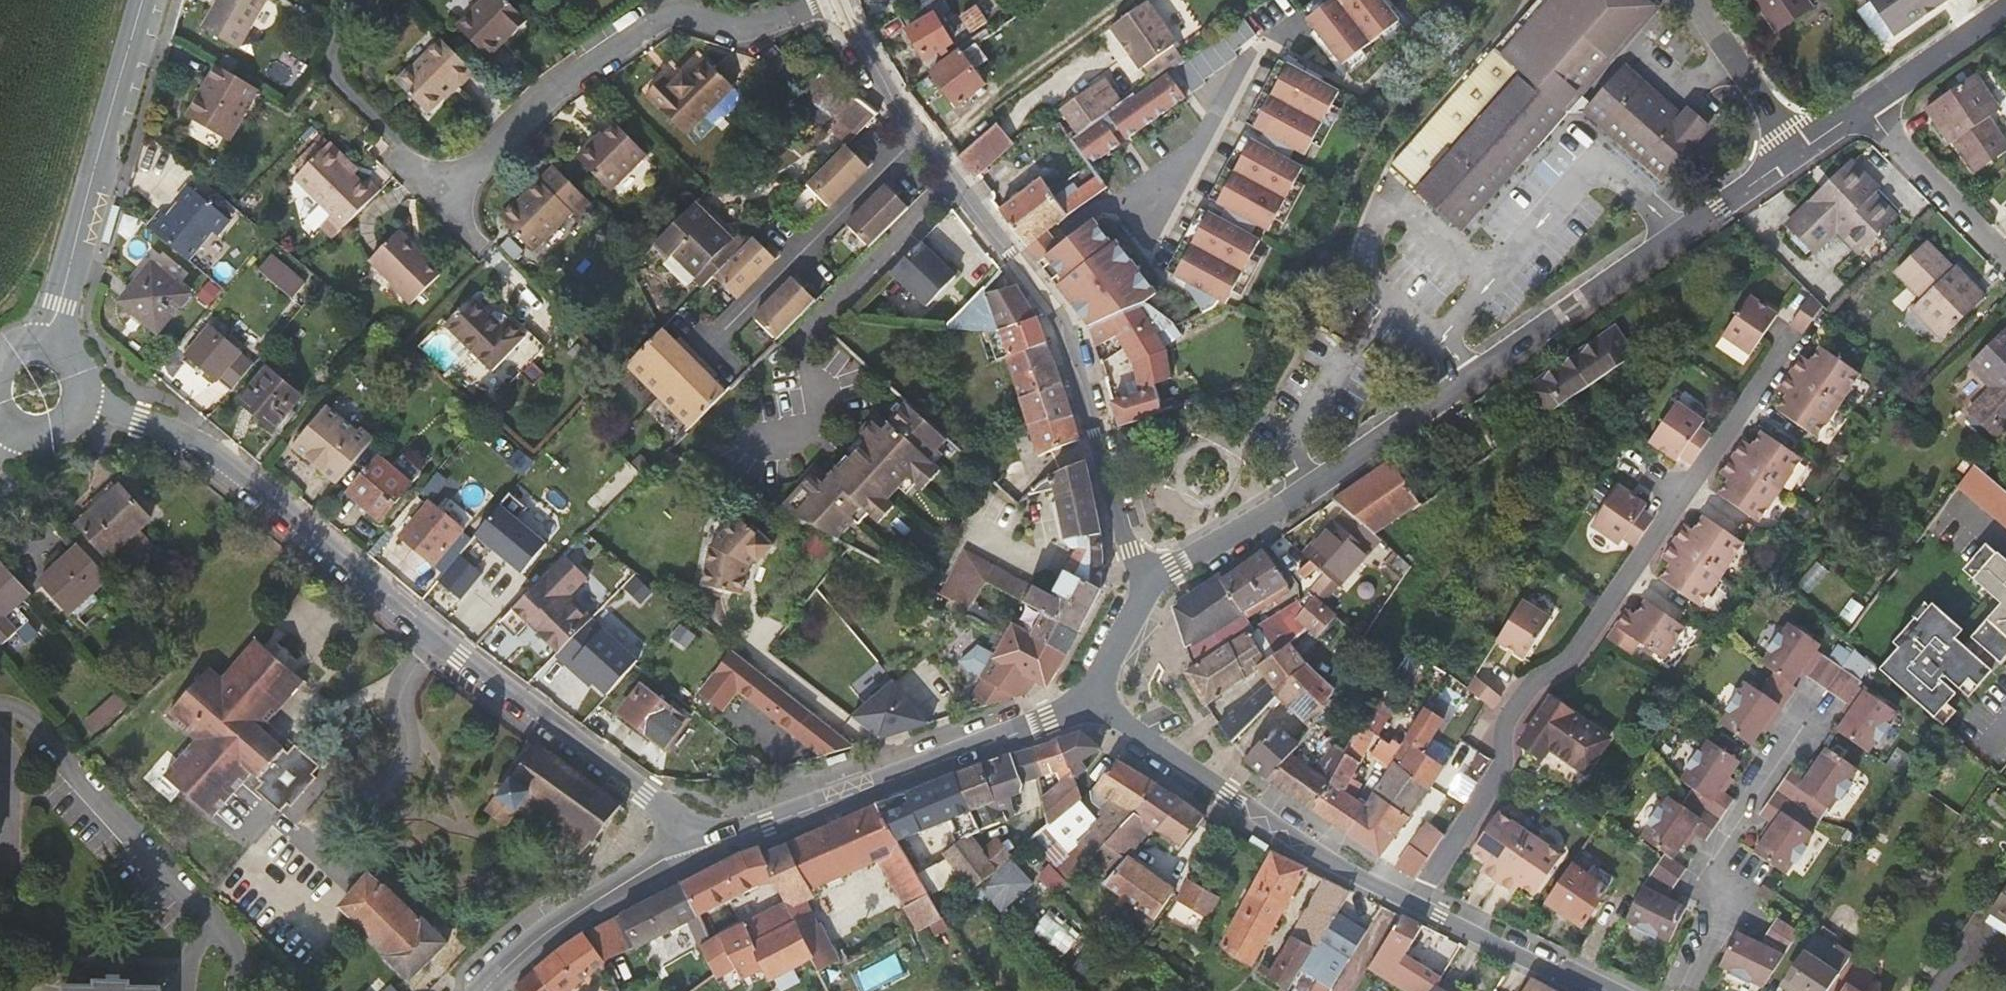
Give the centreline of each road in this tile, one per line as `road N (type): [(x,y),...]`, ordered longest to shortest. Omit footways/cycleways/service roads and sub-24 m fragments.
road 1 (residential): [(720,851),(434,643),(210,453),(80,404)]
road 2 (residential): [(1788,159),(1278,505),(1150,582)]
road 3 (residential): [(824,3),(911,133),(1053,311),(1131,551),(1150,582)]
road 4 (residential): [(1417,904),(1507,762),(1514,709),(1574,657),(1684,497)]
road 5 (residential): [(824,3),(715,30),(651,20),(560,75),(441,202)]
road 6 (residential): [(1097,700),(720,851)]
road 7 (residential): [(1097,700),(1321,855),(1417,904)]
road 8 (unclassified): [(144,0),(47,344)]
road 9 (residential): [(1806,720),(1713,861),(1726,911),(1686,990)]
road 10 (residential): [(483,978),(588,909),(720,851)]
road 11 (residential): [(1854,115),(2005,265)]
road 12 (residential): [(1417,904),(1608,990)]
road 13 (residential): [(1684,497),(1782,356),(1779,335)]
road 14 (residential): [(1788,159),(1782,136),(1688,0)]
road 15 (residential): [(2005,6),(1854,115)]
road 16 (unclassified): [(1150,582),(1100,674),(1097,700)]

